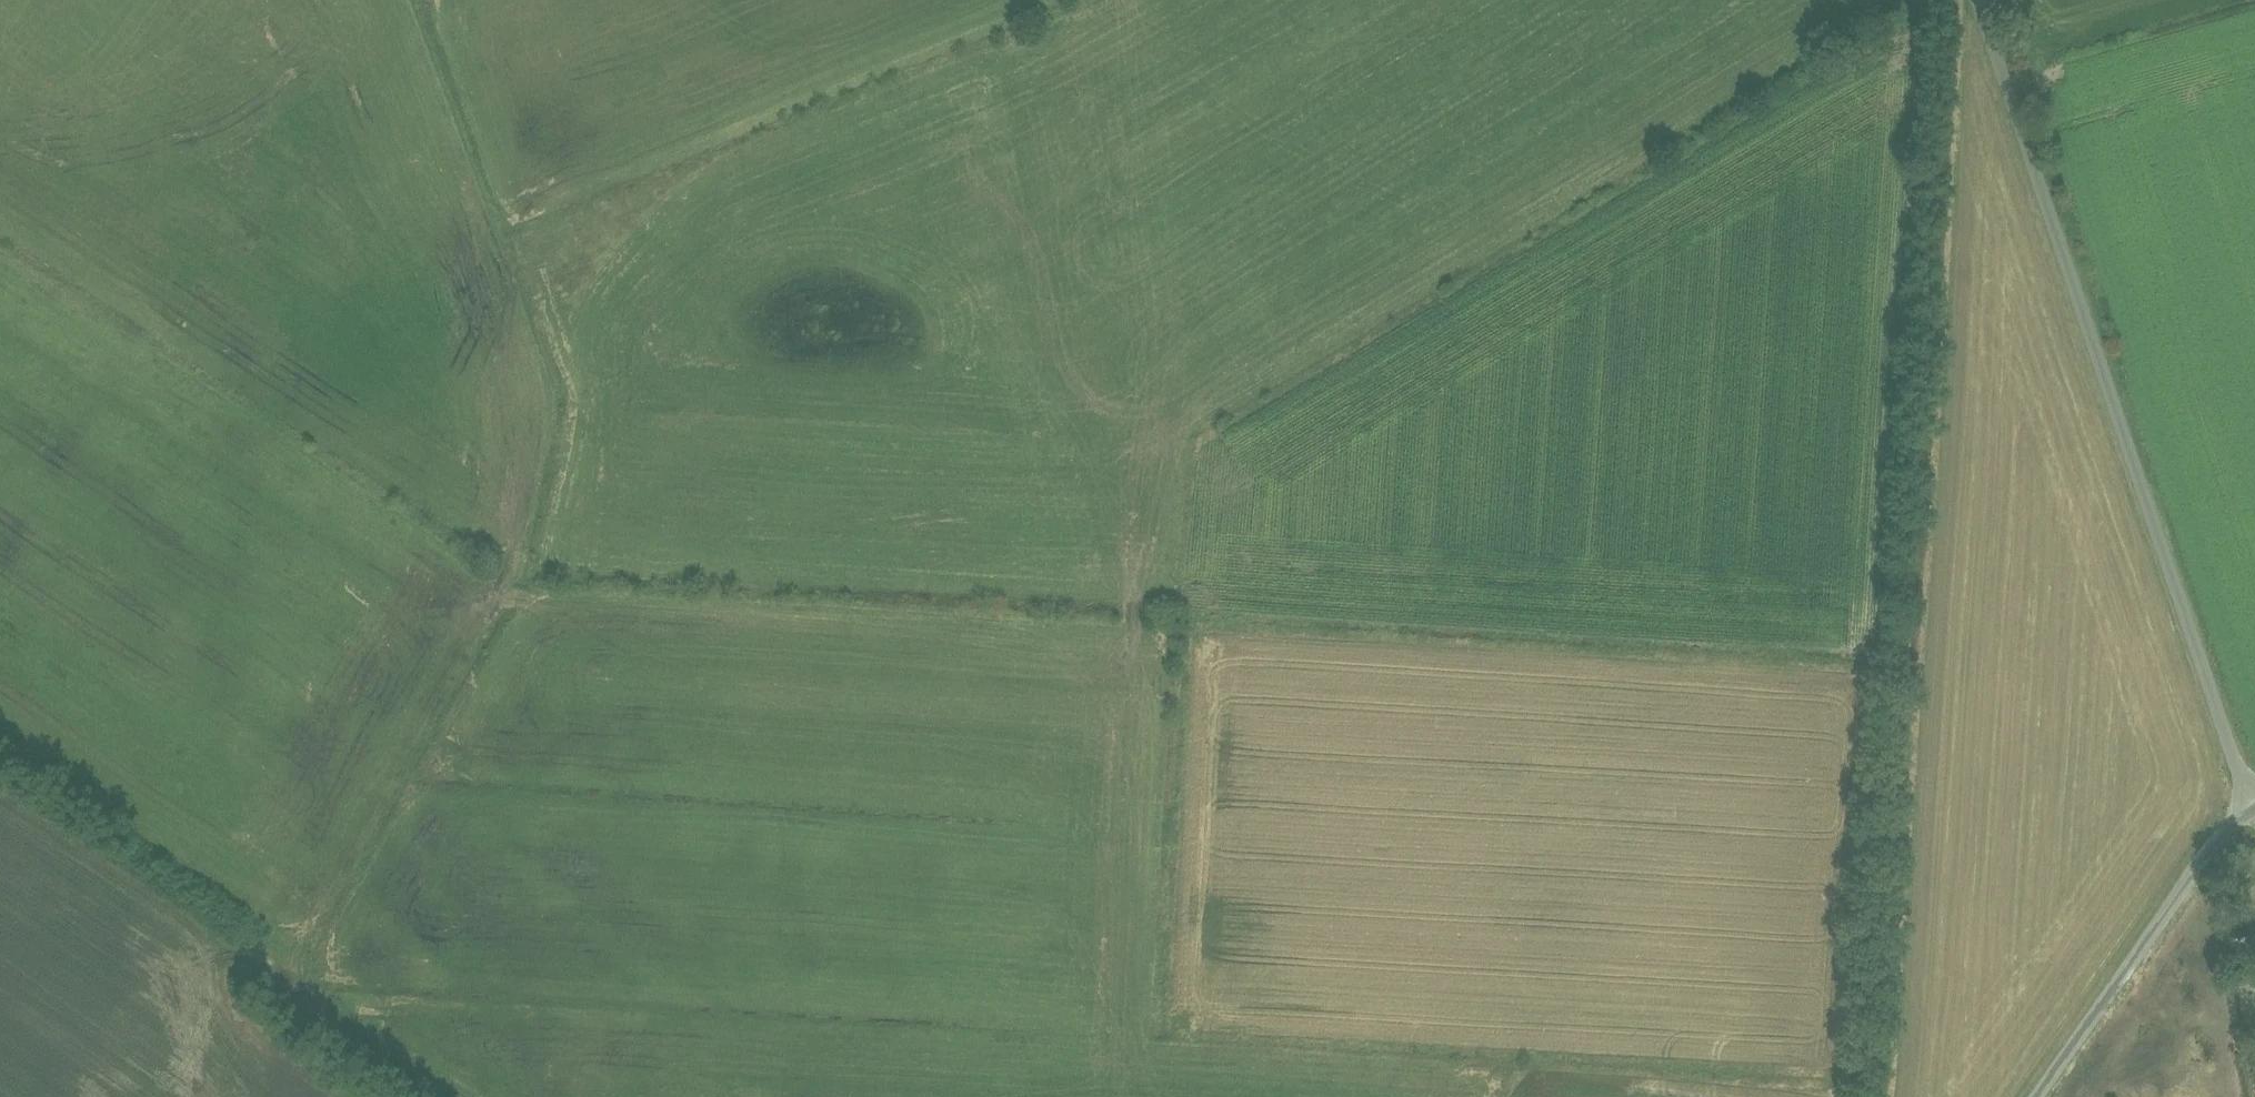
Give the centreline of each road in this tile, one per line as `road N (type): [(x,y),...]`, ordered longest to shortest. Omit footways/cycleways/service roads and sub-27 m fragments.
road 1 (residential): [(2254,806),(1977,0)]
road 2 (residential): [(2254,807),(2199,863),(2021,1096)]

